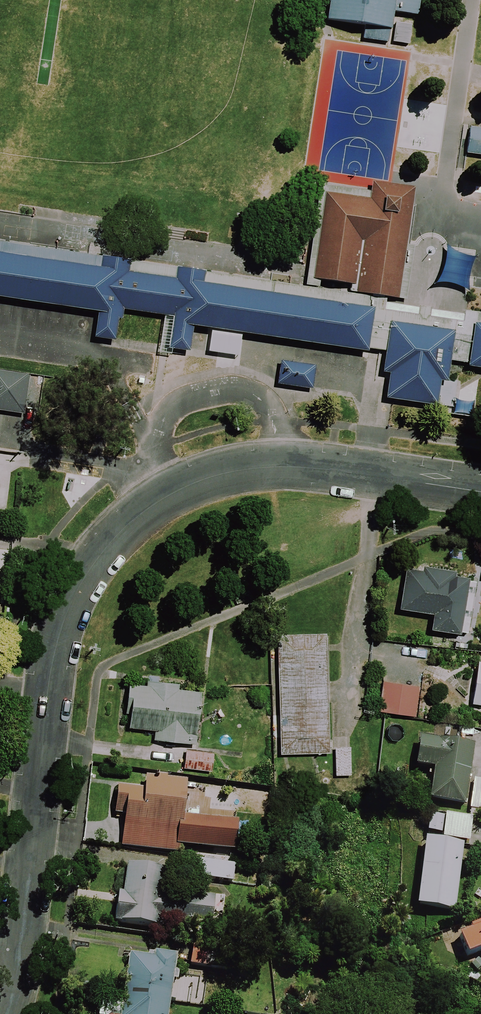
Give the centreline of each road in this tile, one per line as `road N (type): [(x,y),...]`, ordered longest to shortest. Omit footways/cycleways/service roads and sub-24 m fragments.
road 1 (residential): [(480,491),(296,466),(234,468),(177,490),(102,550),(75,593),(53,658),(10,1013)]

